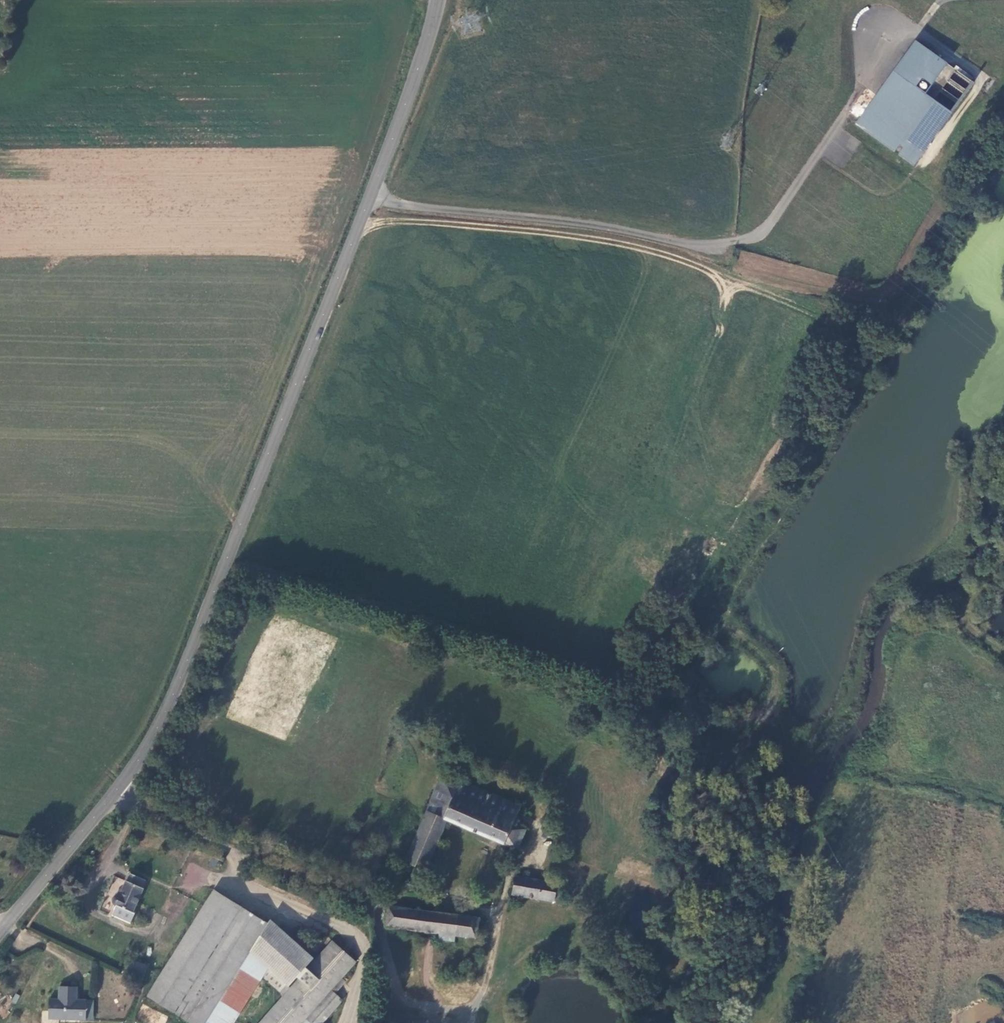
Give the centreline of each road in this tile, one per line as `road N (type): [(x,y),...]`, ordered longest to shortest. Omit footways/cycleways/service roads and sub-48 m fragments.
road 1 (secondary): [(438,0),(209,608),(165,711),(115,791)]
road 2 (unclassified): [(115,791),(304,880),(493,916)]
road 3 (secondary): [(115,791),(5,928)]

